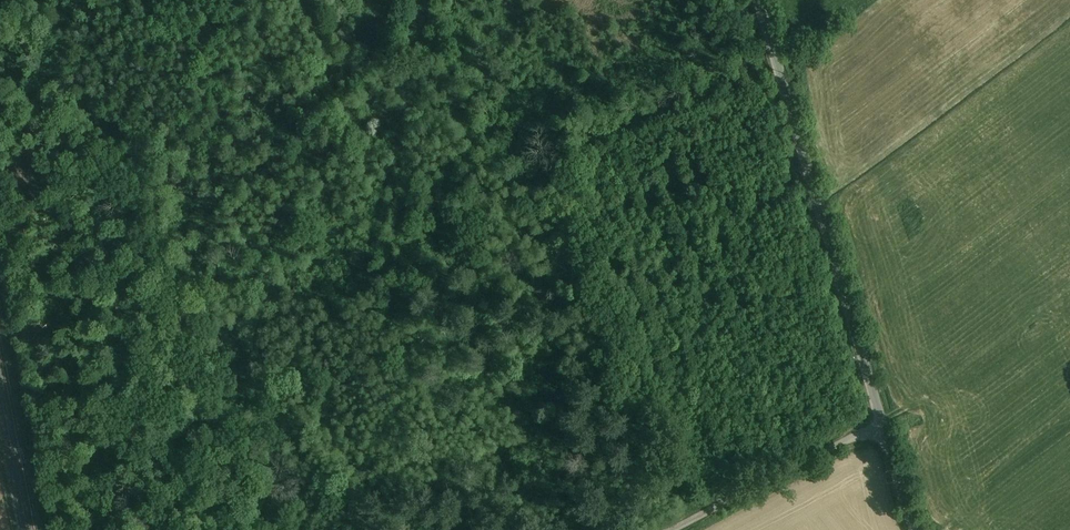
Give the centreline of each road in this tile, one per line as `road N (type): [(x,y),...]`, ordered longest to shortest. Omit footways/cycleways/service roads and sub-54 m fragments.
road 1 (unclassified): [(882,424),(759,0)]
road 2 (unclassified): [(674,529),(882,424)]

